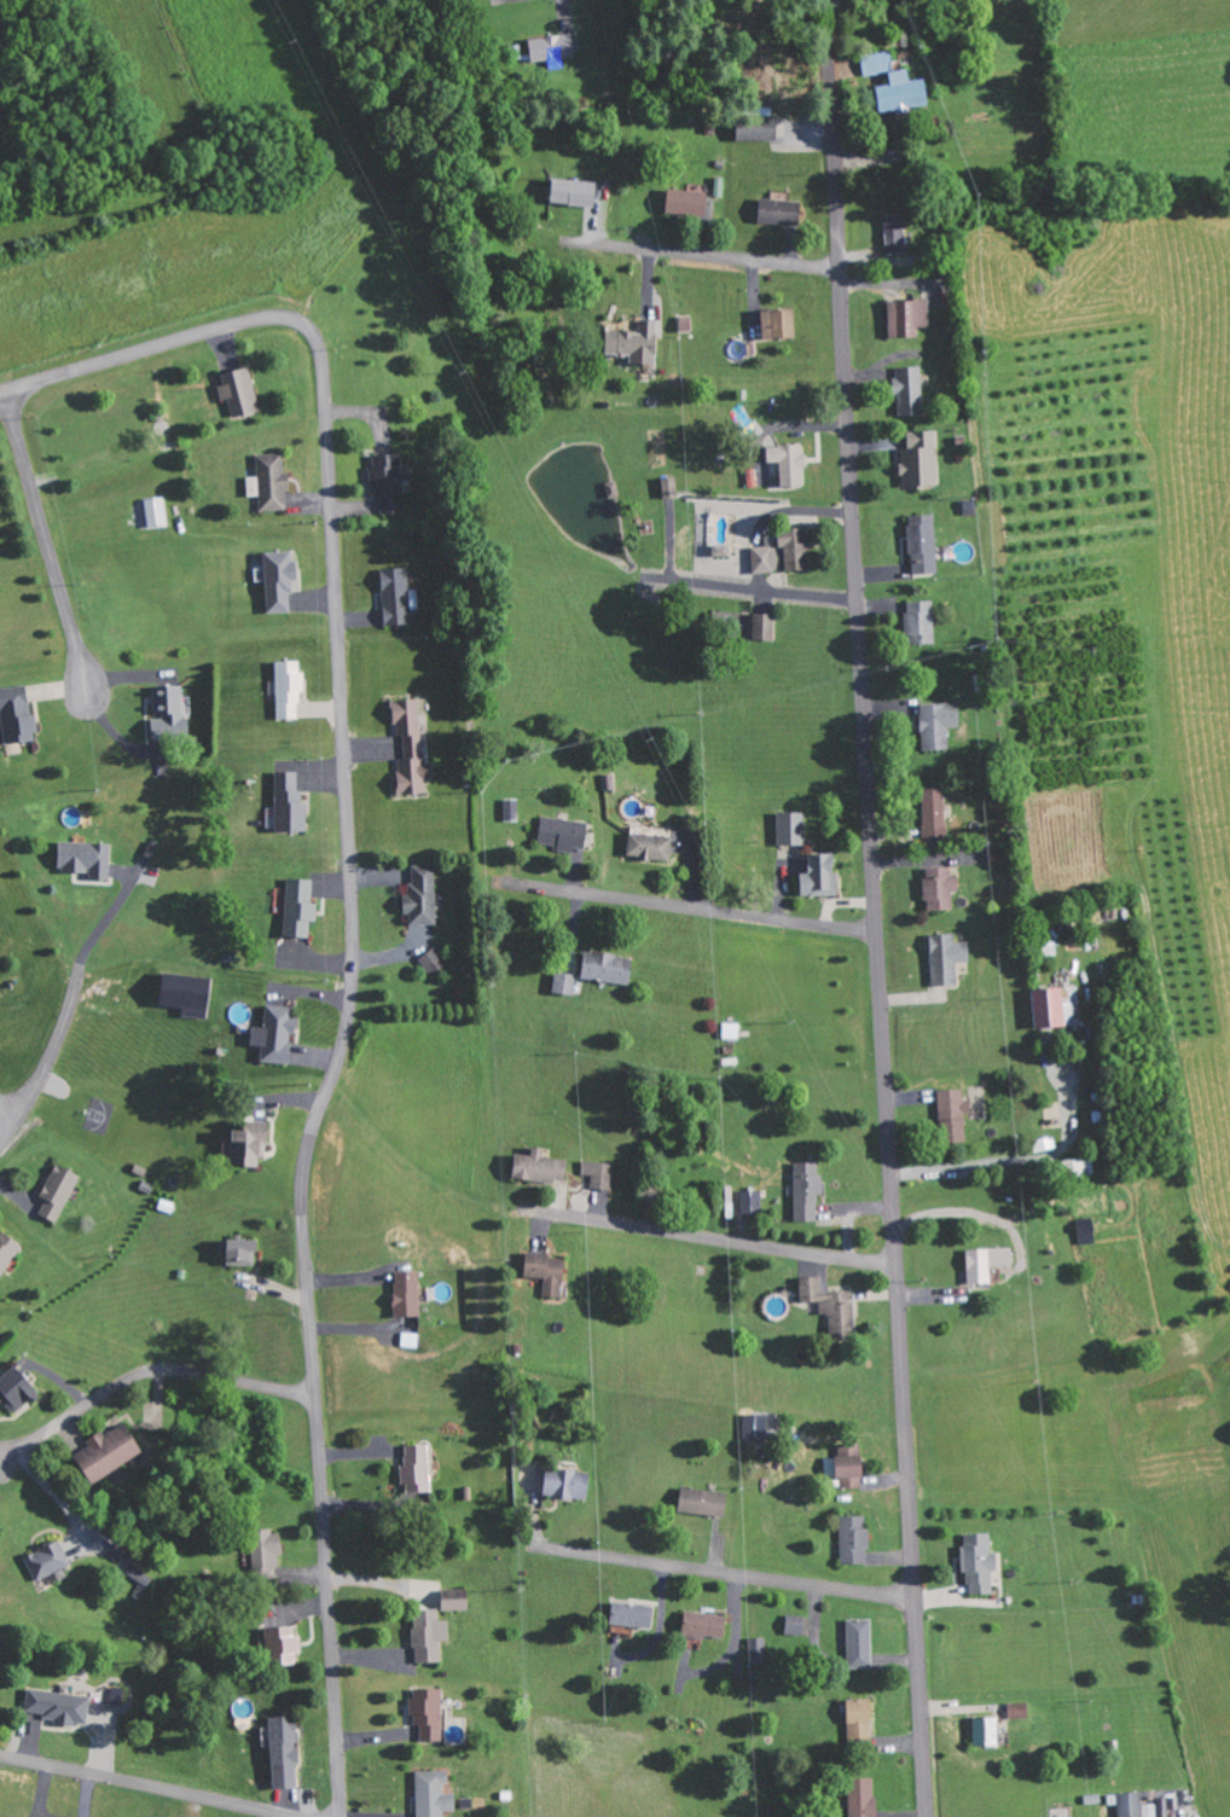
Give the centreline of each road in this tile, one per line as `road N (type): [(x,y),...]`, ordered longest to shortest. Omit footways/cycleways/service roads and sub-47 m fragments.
road 1 (residential): [(928,1816),(828,0)]
road 2 (residential): [(300,321),(321,348),(327,399),(352,1009),(302,1183),(342,1816)]
road 3 (residential): [(878,934),(500,884)]
road 4 (residential): [(916,1597),(539,1549)]
road 5 (residential): [(899,1264),(526,1212)]
road 6 (residential): [(318,1394),(201,1372),(145,1375),(0,1465)]
road 7 (residential): [(6,396),(91,697)]
road 8 (residential): [(0,398),(260,321),(300,321)]
road 9 (residential): [(0,1758),(299,1816)]
road 10 (residential): [(841,269),(574,244)]
road 11 (residential): [(859,600),(654,581)]
road 12 (residential): [(0,1145),(56,1052),(83,973)]

